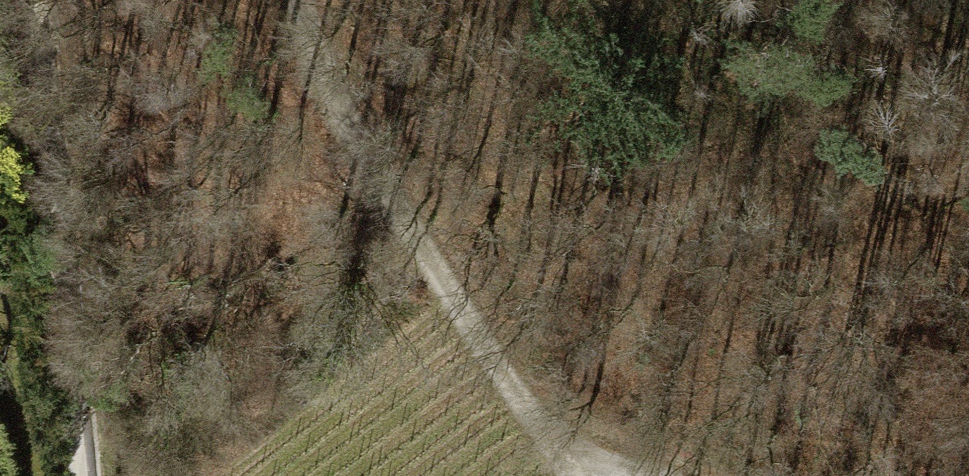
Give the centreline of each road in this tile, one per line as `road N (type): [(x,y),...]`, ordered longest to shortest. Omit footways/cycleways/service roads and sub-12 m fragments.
road 1 (track): [(303,0),(347,122),(575,475)]
road 2 (track): [(87,475),(62,175)]
road 3 (track): [(37,0),(62,175)]

